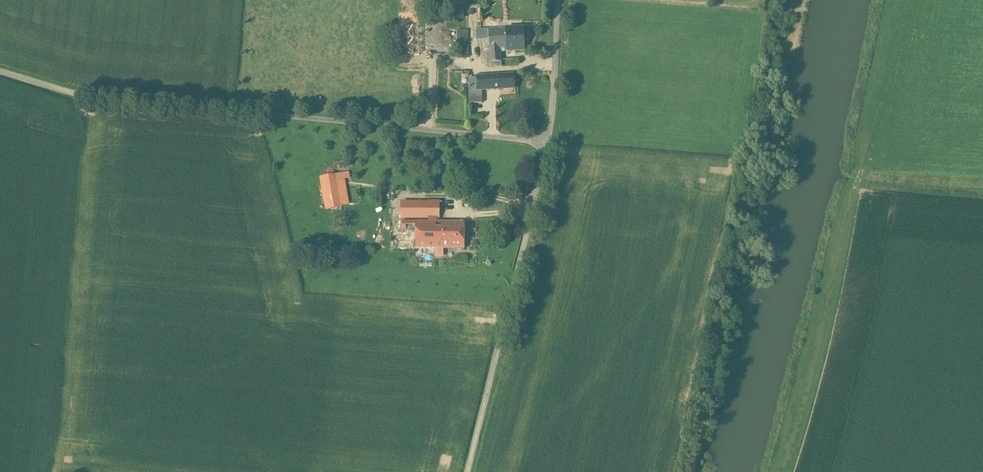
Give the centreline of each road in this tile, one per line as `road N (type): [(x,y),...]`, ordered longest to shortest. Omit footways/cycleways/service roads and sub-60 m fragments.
road 1 (unclassified): [(548,142),(89,96),(0,71)]
road 2 (unclassified): [(548,142),(468,471)]
road 3 (unclassified): [(558,0),(548,142)]

